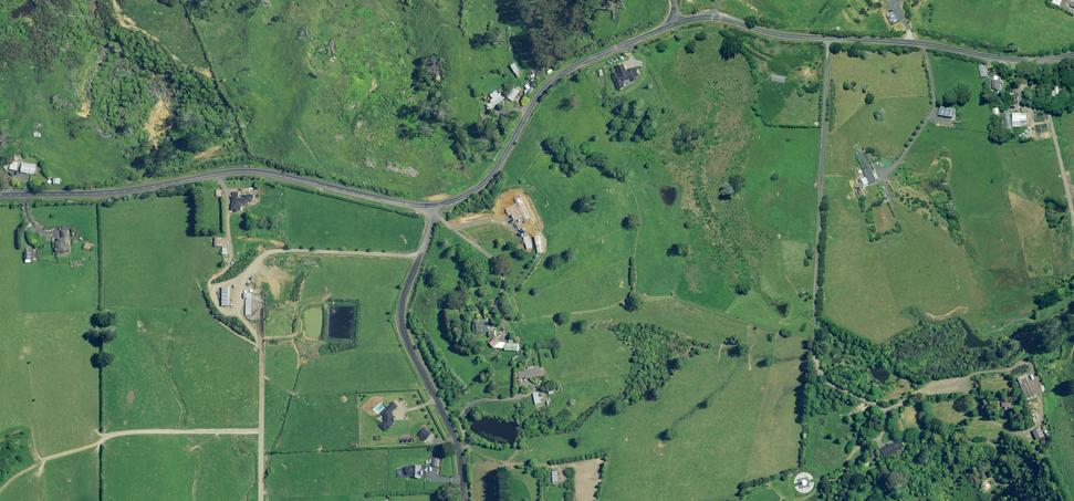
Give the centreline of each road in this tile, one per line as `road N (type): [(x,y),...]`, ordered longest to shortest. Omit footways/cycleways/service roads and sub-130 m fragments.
road 1 (unclassified): [(0,195),(116,192),(247,171),(433,206)]
road 2 (unclassified): [(677,23),(720,18),(785,35),(910,42),(1020,60),(1073,54)]
road 3 (unclassified): [(433,206),(489,177),(557,77),(677,23)]
road 4 (unclassified): [(463,500),(458,443),(401,318),(433,206)]

